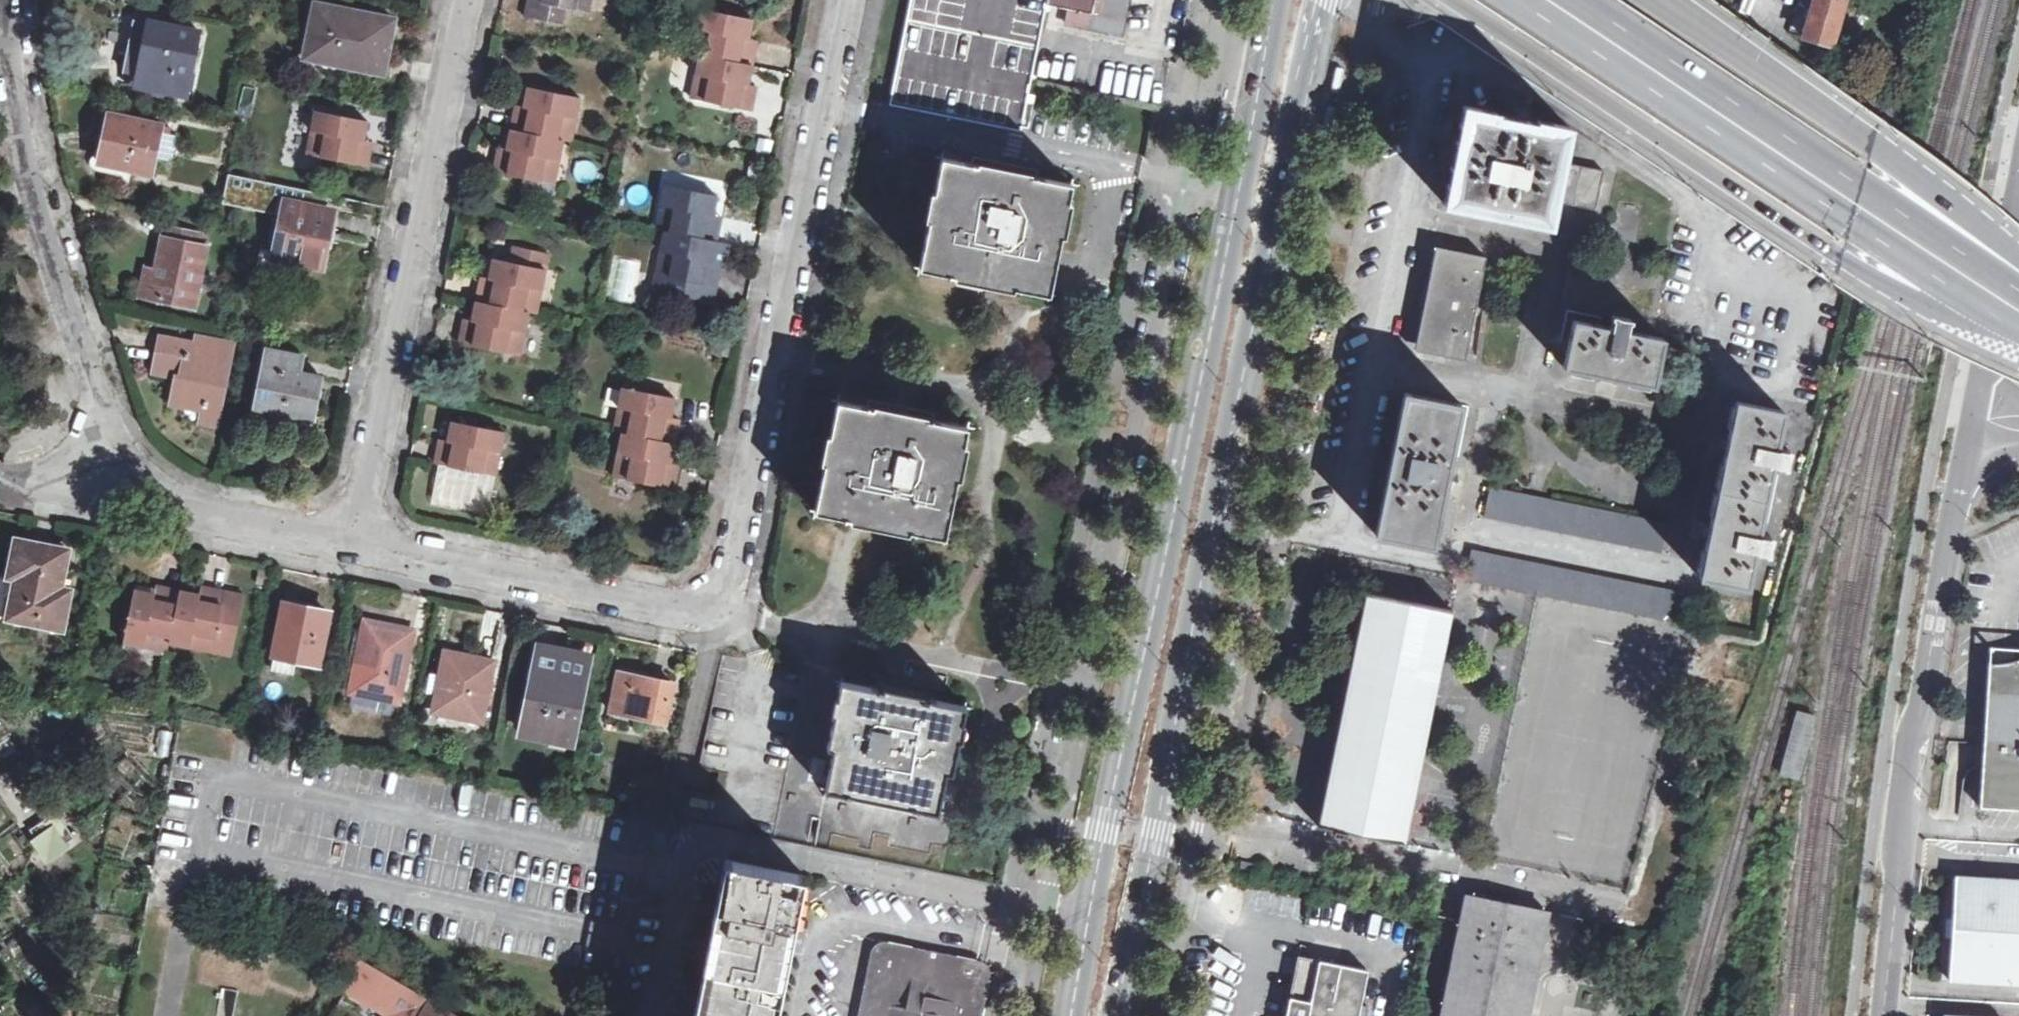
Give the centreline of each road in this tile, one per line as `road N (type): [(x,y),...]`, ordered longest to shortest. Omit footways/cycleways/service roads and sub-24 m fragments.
road 1 (primary): [(1118,1015),(1330,0)]
road 2 (primary): [(1273,0),(1071,1015)]
road 3 (residential): [(352,547),(719,617),(848,0)]
road 4 (residential): [(12,0),(25,191),(103,479),(352,547)]
road 5 (secondary): [(1447,0),(1838,252),(2018,325)]
road 6 (residential): [(1883,1015),(1909,743),(1974,419)]
road 7 (secondary): [(2018,309),(1549,0)]
road 8 (residential): [(464,0),(352,547)]
road 9 (secondary): [(2018,293),(1867,148),(1662,0)]
road 10 (residential): [(1974,419),(2011,195)]

